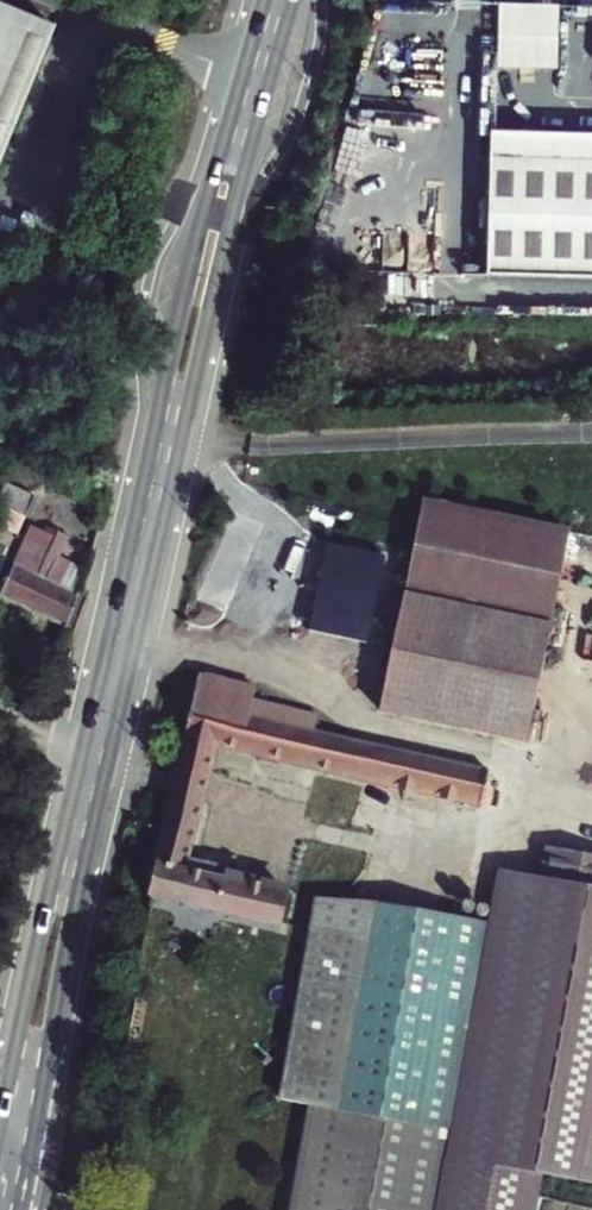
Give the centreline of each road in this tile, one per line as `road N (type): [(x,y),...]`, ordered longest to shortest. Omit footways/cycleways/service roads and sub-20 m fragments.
road 1 (primary): [(34,1144),(68,947),(203,345),(295,0)]
road 2 (primary): [(261,0),(184,294),(0,1126)]

